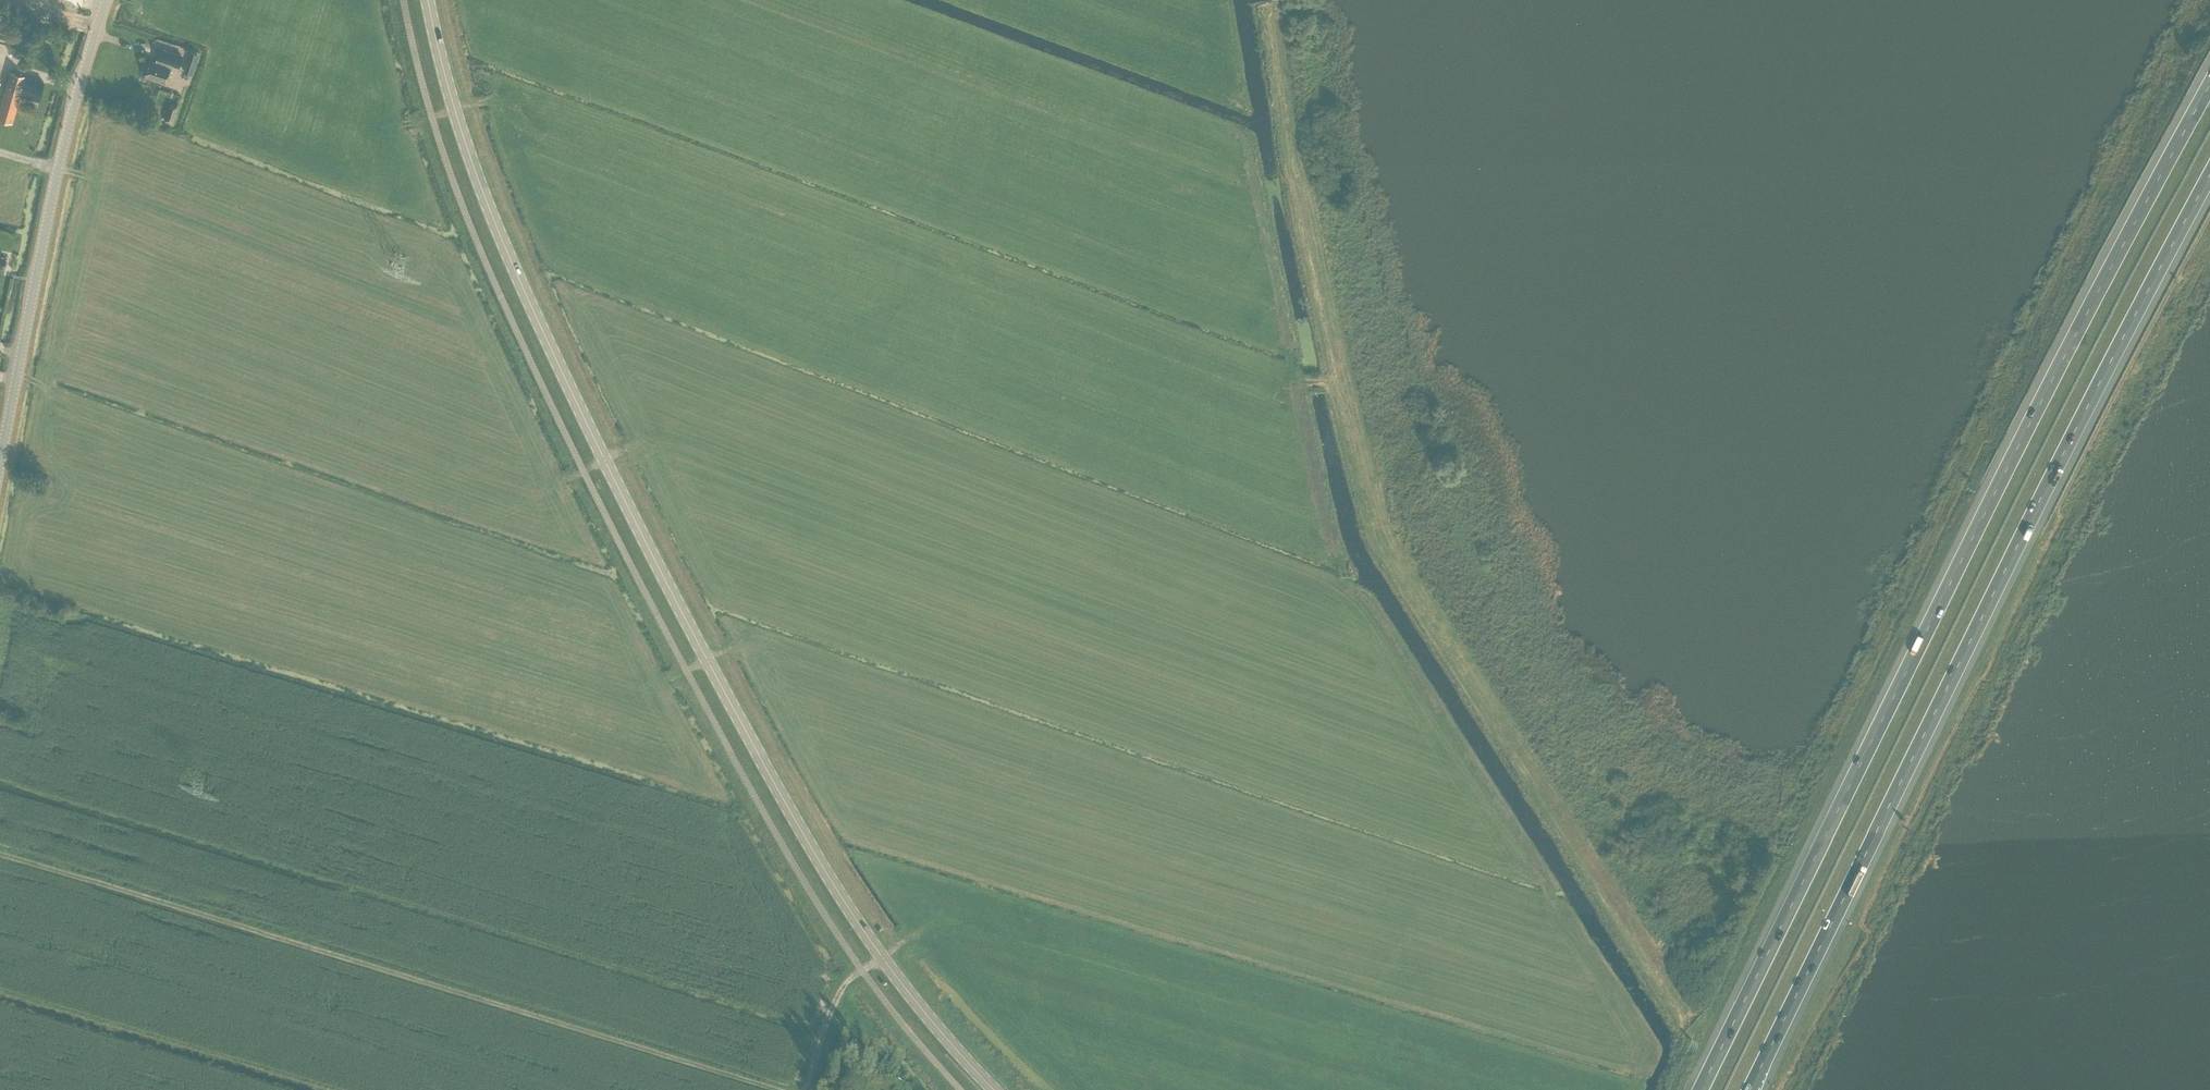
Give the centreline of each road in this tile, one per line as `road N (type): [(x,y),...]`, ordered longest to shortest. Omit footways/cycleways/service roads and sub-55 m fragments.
road 1 (primary): [(994,1089),(932,1025),(856,922),(671,602),(492,225),(460,138),(426,0)]
road 2 (motorway): [(2209,87),(1973,535),(1700,1089)]
road 3 (motorway): [(1748,1089),(2209,173)]
road 4 (tertiary): [(0,463),(57,170),(106,0)]

